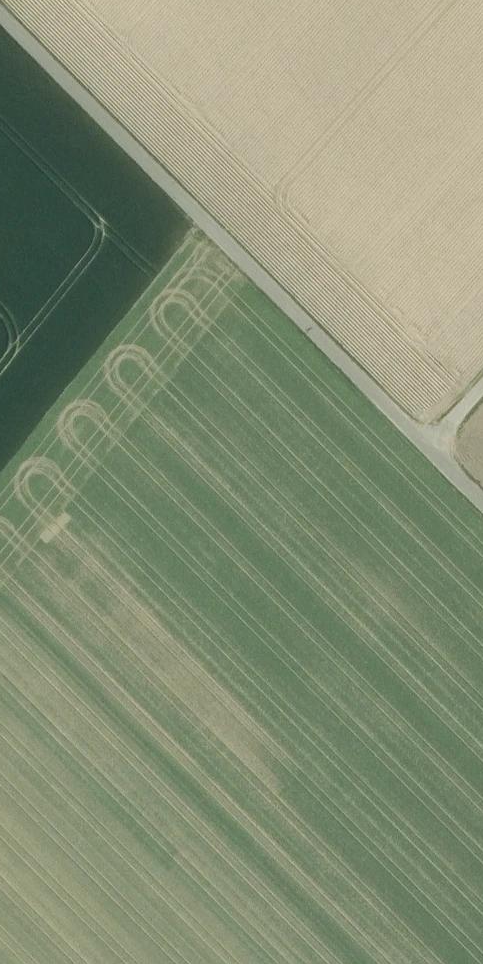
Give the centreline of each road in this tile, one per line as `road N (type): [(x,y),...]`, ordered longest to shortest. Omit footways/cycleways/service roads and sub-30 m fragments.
road 1 (track): [(0,16),(482,504)]

